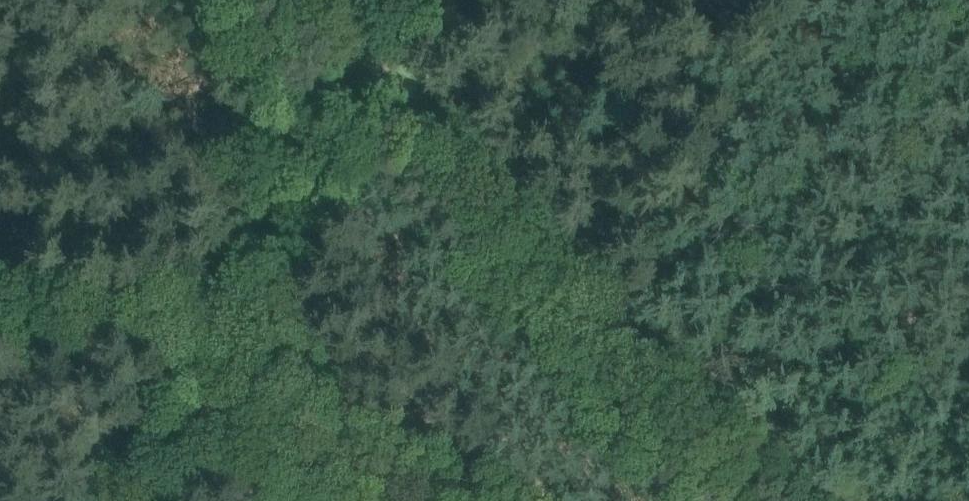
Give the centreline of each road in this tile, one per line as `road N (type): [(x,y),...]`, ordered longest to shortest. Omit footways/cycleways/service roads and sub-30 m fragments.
road 1 (track): [(143,500),(355,102)]

